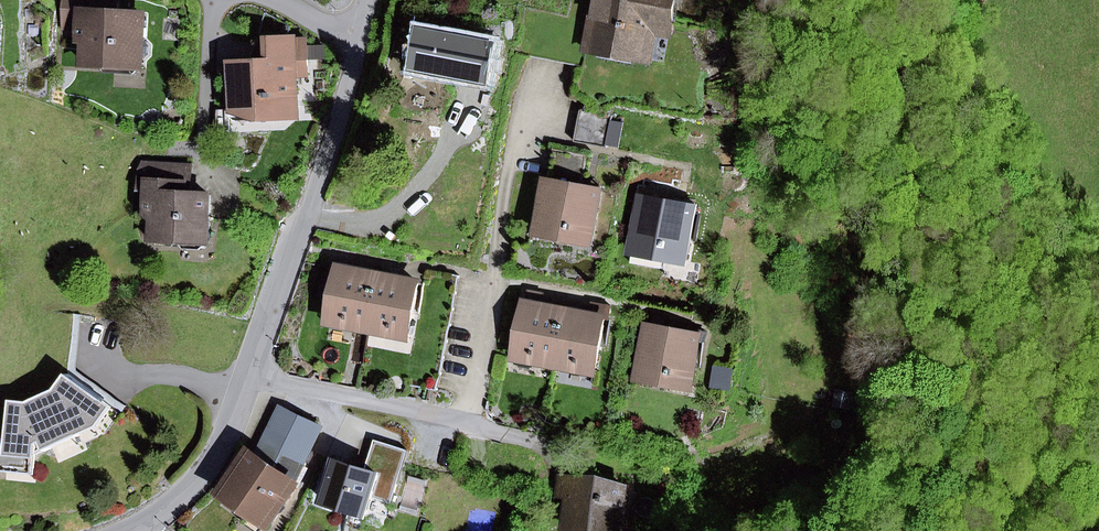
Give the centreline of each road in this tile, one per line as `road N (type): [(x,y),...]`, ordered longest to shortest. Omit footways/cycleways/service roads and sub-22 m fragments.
road 1 (residential): [(247,375),(464,423),(517,114)]
road 2 (tertiary): [(358,43),(247,375)]
road 3 (tertiary): [(247,375),(204,471),(131,530)]
road 4 (residential): [(205,158),(214,0)]

